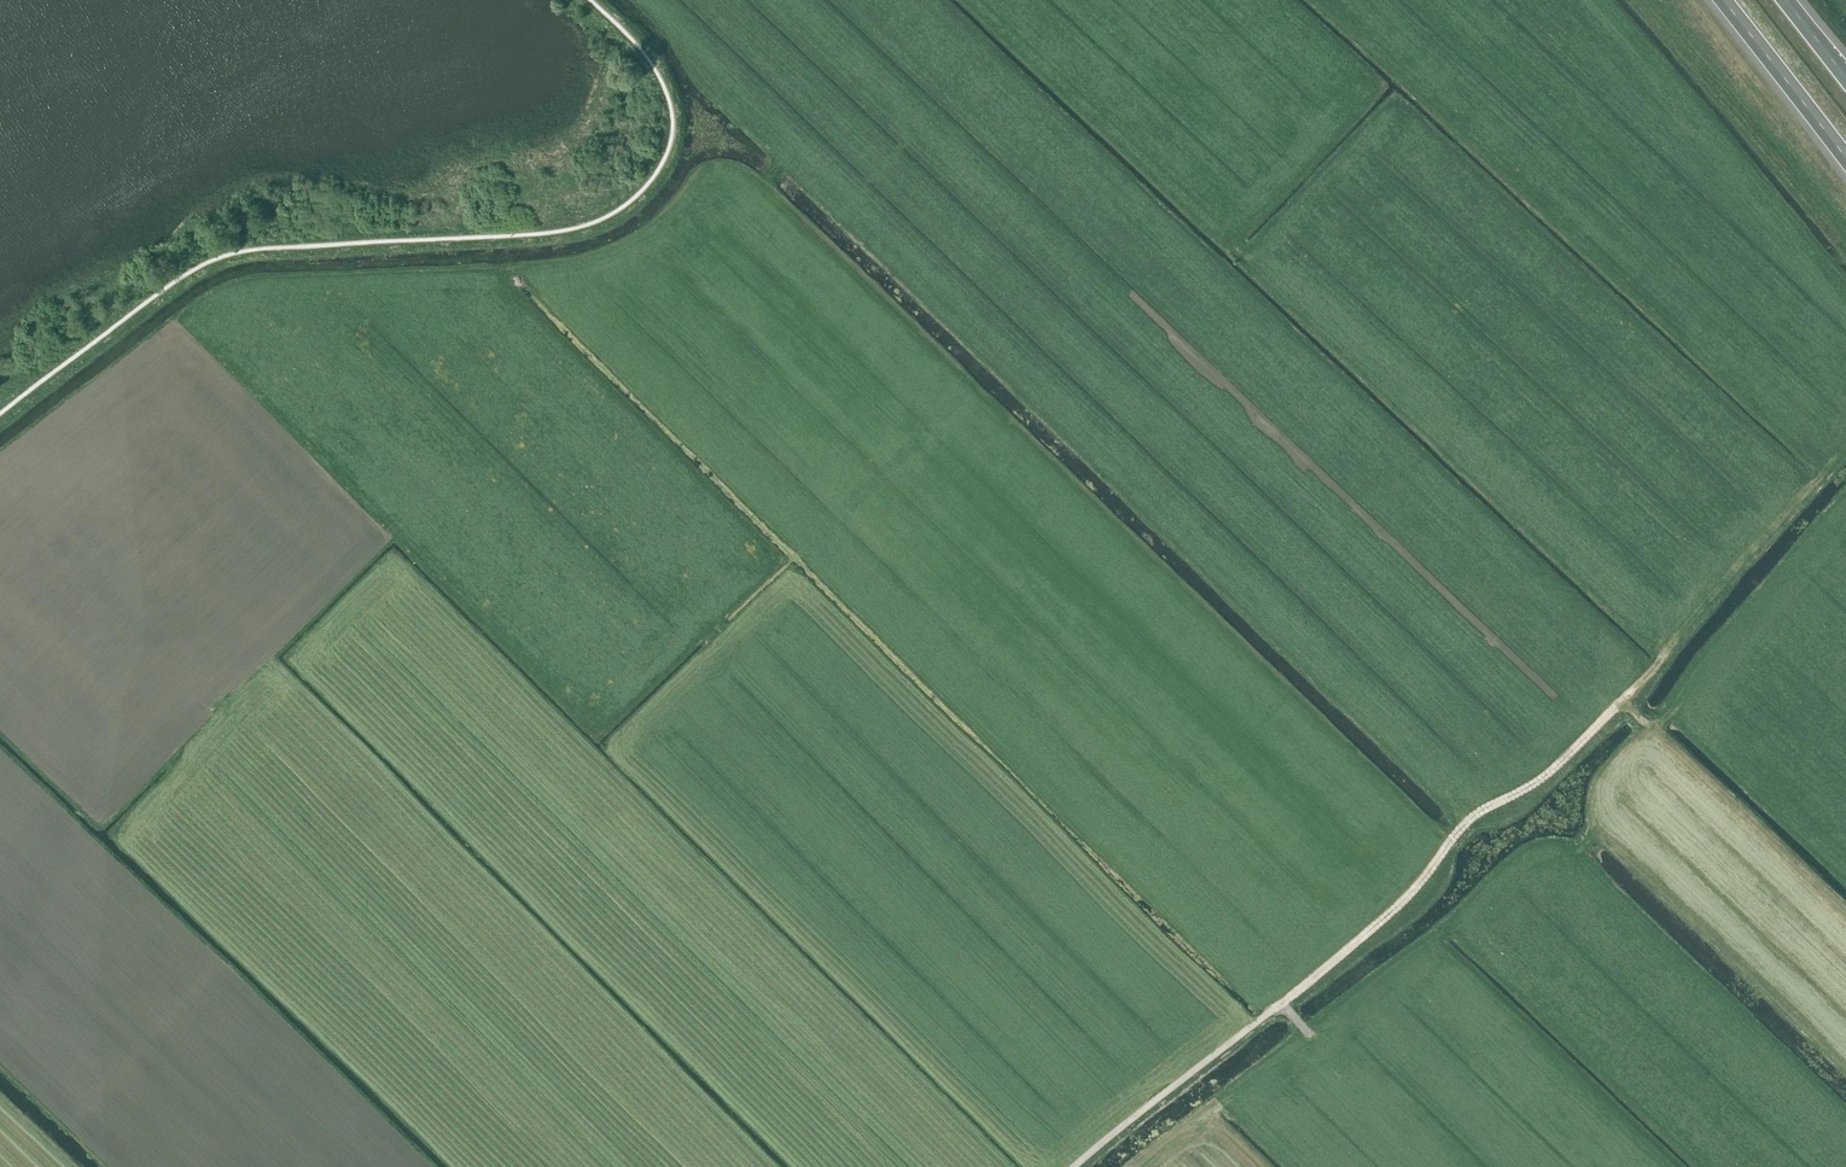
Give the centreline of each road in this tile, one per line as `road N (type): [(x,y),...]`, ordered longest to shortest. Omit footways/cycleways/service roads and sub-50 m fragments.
road 1 (motorway): [(1721,0),(1845,162)]

